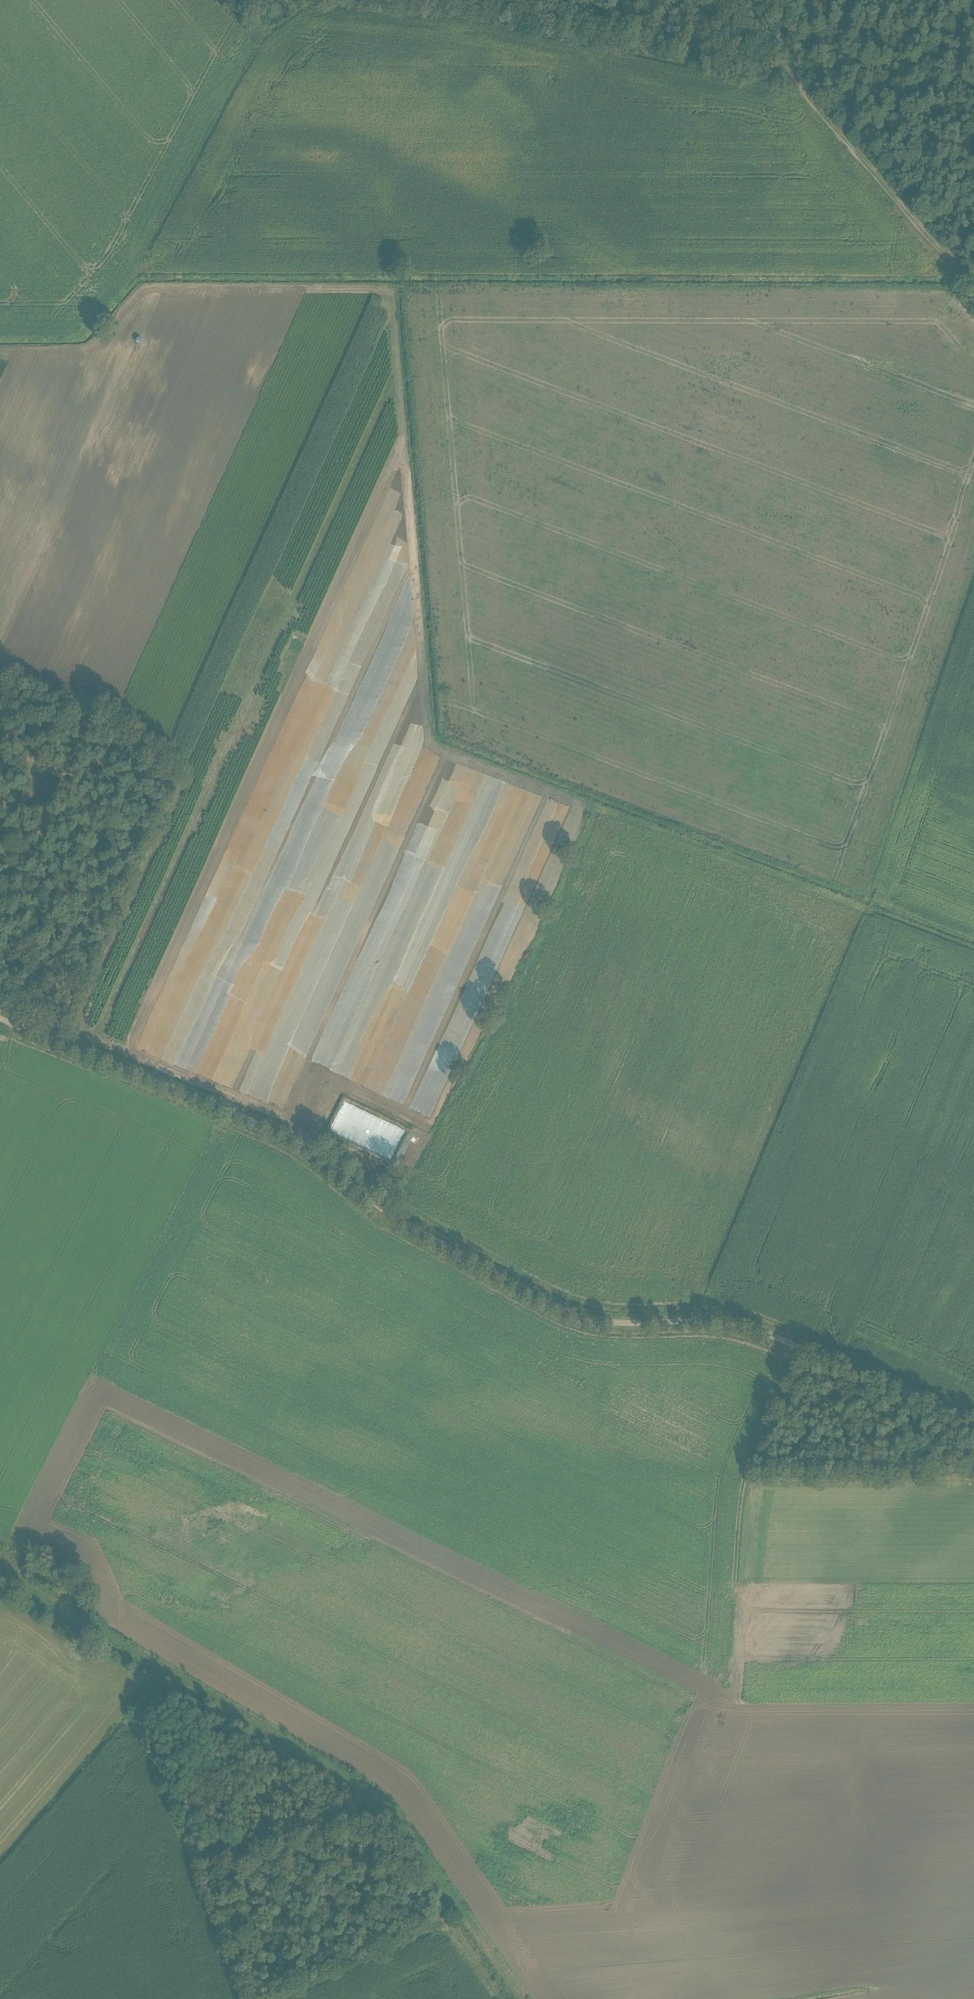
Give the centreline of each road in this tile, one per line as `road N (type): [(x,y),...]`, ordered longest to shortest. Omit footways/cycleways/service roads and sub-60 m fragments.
road 1 (unclassified): [(973,1423),(744,1326),(604,1322),(567,1312),(400,1221),(291,1138),(0,1018)]
road 2 (track): [(0,1568),(391,1806),(523,1998)]
road 3 (track): [(726,0),(973,286)]

